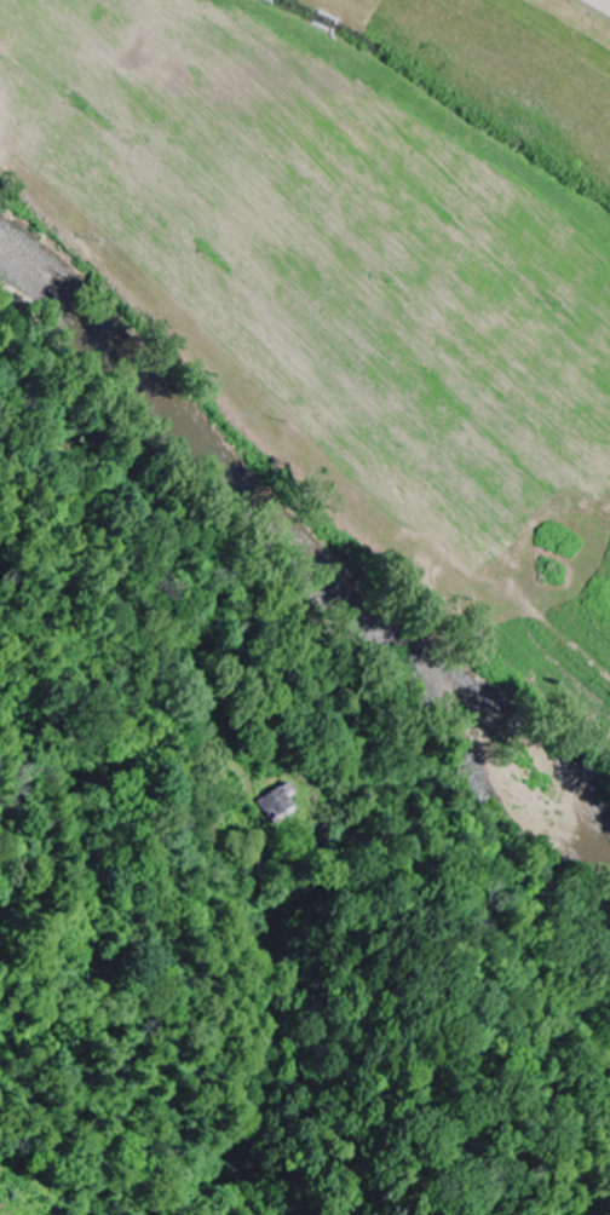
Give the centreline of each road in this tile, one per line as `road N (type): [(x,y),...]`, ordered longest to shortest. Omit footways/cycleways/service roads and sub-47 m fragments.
road 1 (residential): [(0,482),(139,591),(169,634),(197,732),(238,765),(266,823)]

